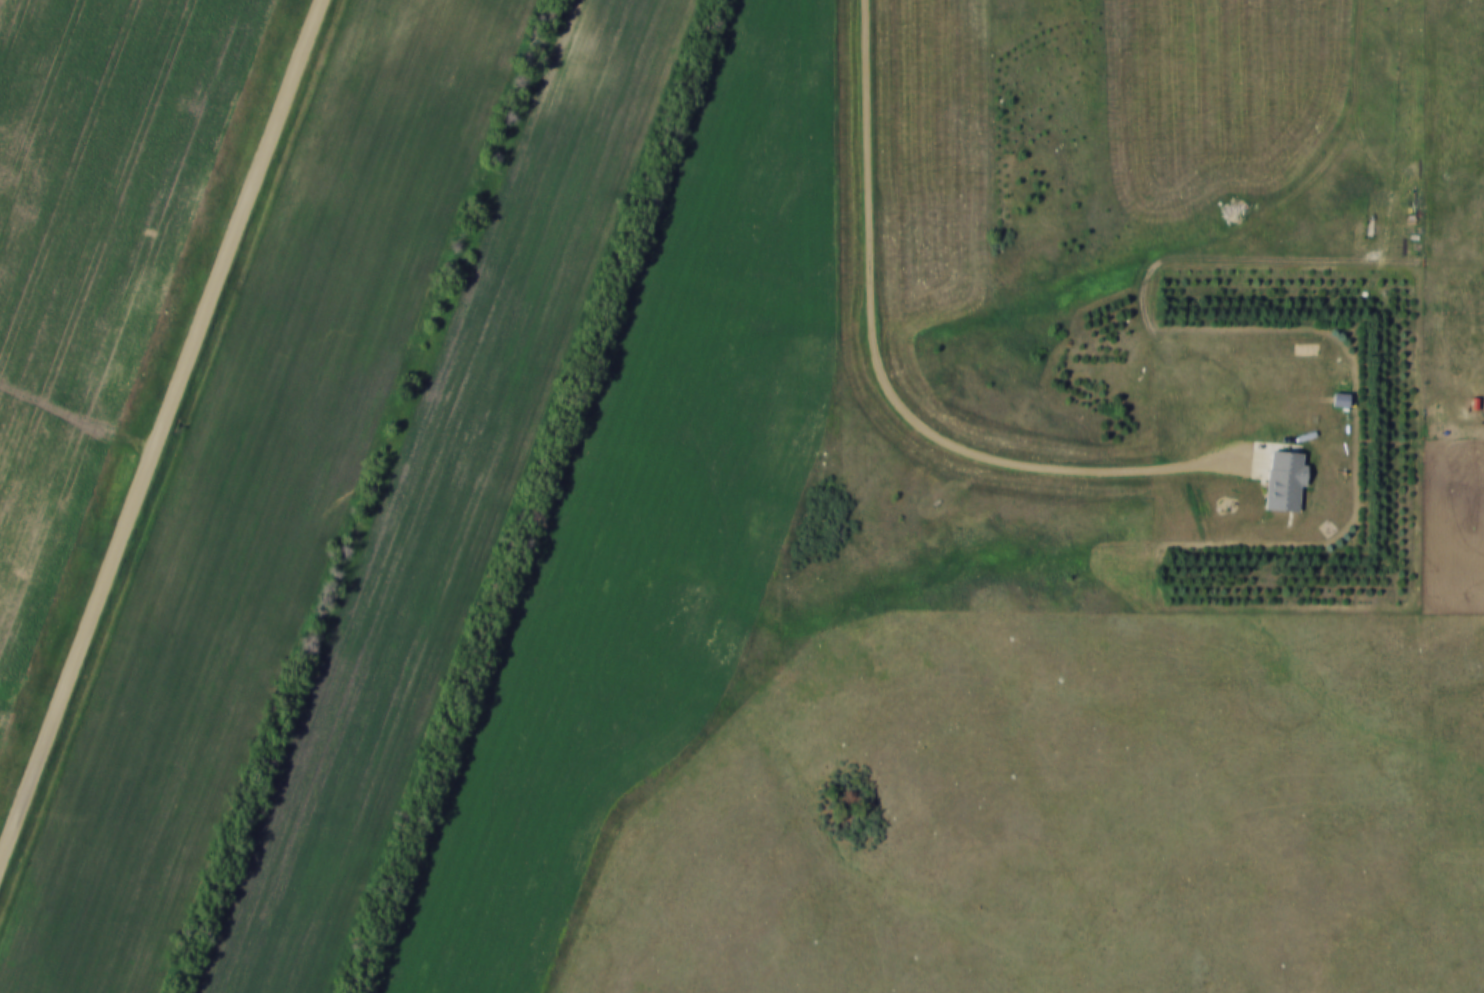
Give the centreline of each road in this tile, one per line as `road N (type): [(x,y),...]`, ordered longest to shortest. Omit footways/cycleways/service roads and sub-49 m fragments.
road 1 (residential): [(326,0),(0,864)]
road 2 (residential): [(157,447),(0,383)]

